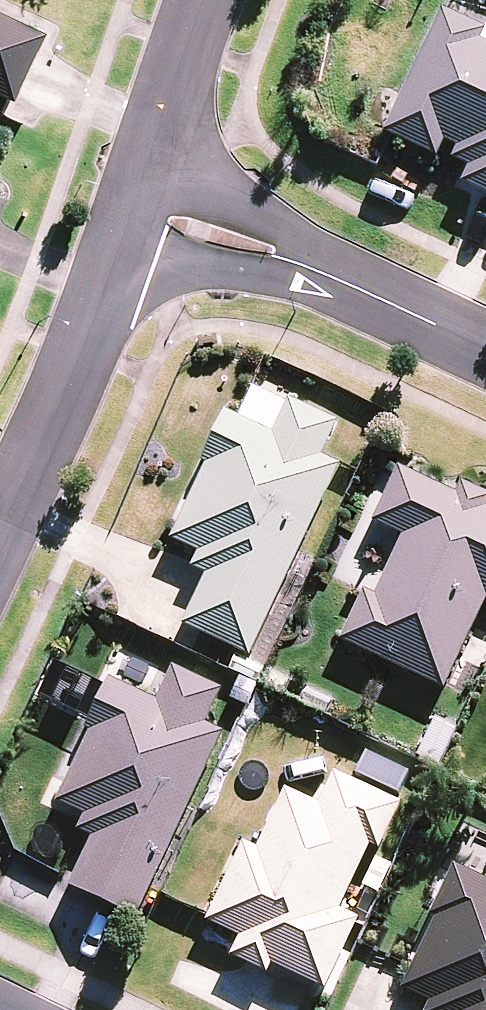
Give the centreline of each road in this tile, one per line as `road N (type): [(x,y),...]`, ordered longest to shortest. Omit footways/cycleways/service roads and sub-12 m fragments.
road 1 (residential): [(485,350),(295,261),(133,210)]
road 2 (residential): [(133,210),(94,320),(0,518)]
road 3 (residential): [(206,0),(133,210)]

